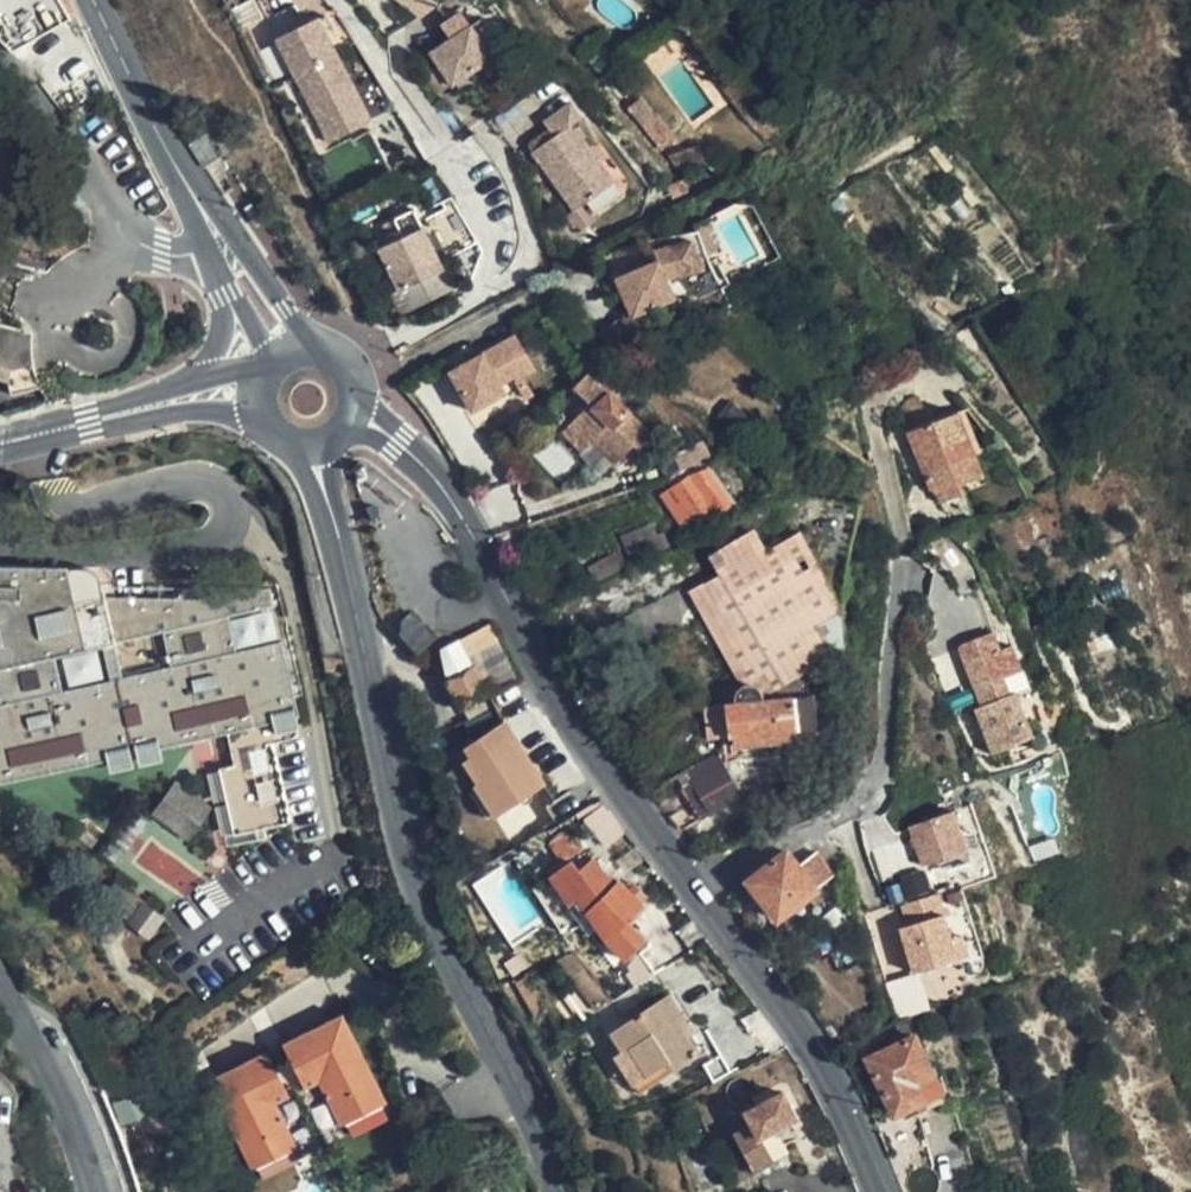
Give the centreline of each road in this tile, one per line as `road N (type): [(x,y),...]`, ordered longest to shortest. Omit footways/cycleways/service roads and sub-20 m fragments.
road 1 (tertiary): [(457,509),(623,794),(812,1044),(845,1101),(880,1191)]
road 2 (secondary): [(559,1191),(512,1076),(422,903),(344,564)]
road 3 (tertiary): [(95,1191),(47,1070),(0,988)]
road 4 (secondary): [(322,353),(183,180)]
road 5 (residential): [(138,245),(0,73)]
road 6 (secondary): [(94,0),(183,180)]
road 7 (tertiary): [(92,420),(197,410),(263,422)]
road 8 (tertiary): [(457,509),(405,434),(353,390)]
road 9 (tertiary): [(340,433),(364,435),(391,451),(457,509)]
road 10 (secondary): [(283,442),(344,564)]
road 11 (secondary): [(344,564),(332,440)]

